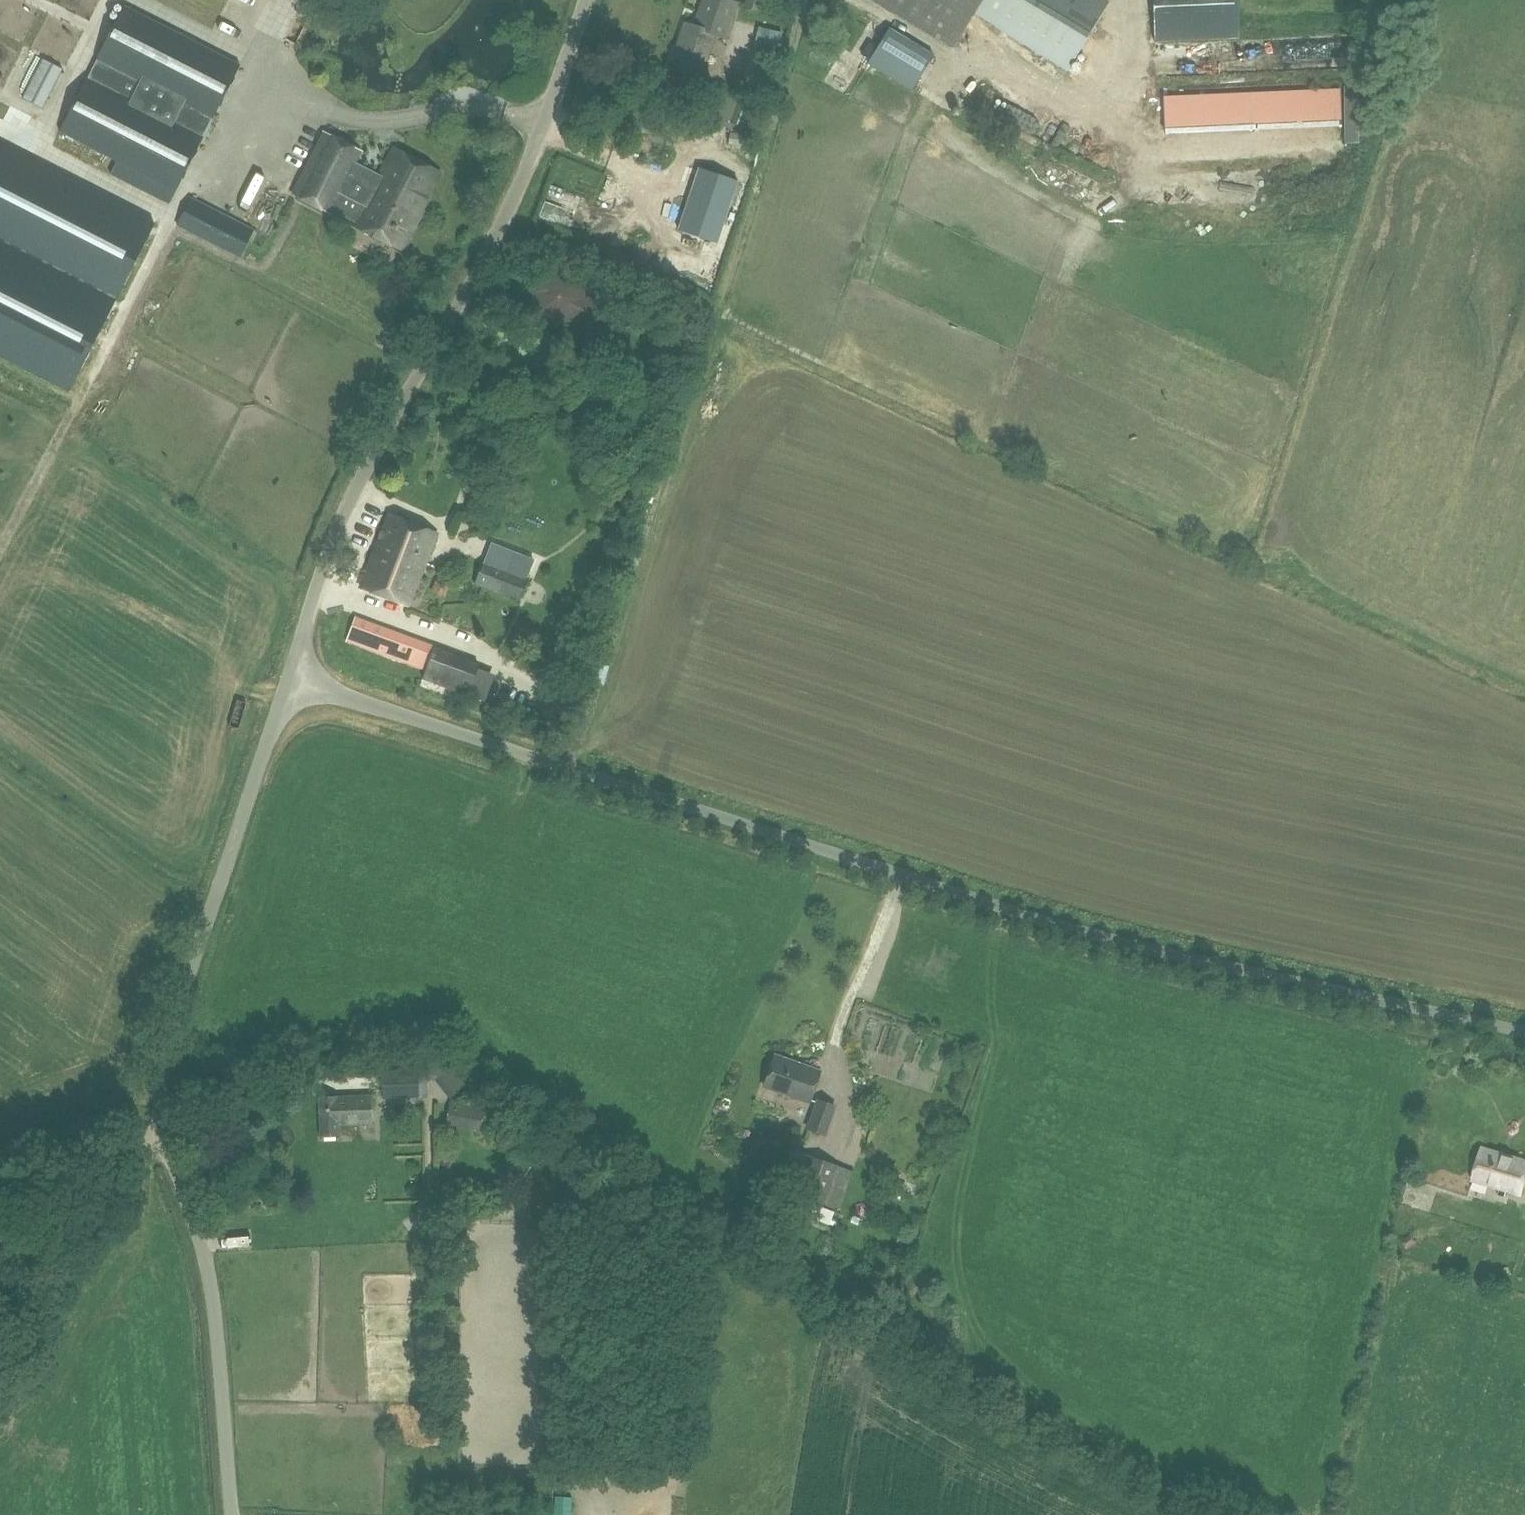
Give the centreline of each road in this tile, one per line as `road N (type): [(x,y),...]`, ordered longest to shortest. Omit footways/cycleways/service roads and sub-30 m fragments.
road 1 (unclassified): [(289,678),(1011,909),(1201,961),(1524,1032)]
road 2 (unclassified): [(229,1514),(210,1270),(162,1132),(157,1078),(289,678)]
road 3 (unclassified): [(289,678),(346,502),(518,188),(586,0)]

